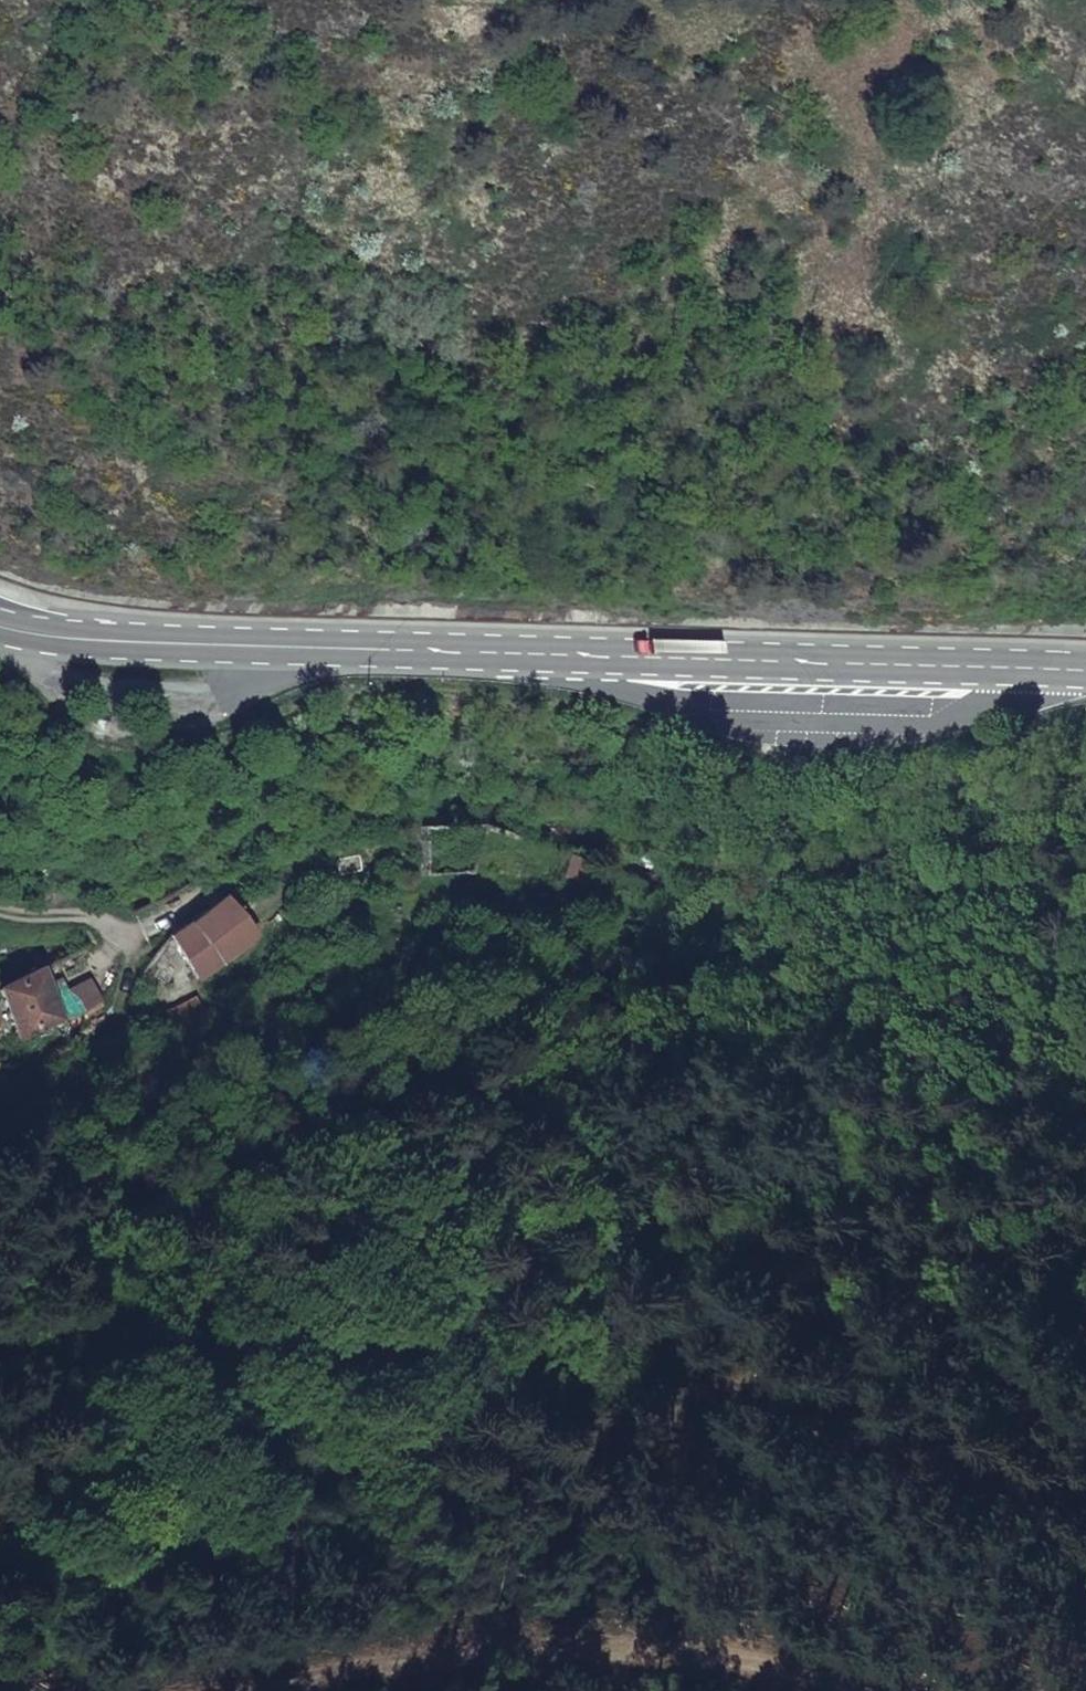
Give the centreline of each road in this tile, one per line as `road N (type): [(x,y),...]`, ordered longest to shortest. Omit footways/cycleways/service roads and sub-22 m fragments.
road 1 (primary): [(0,627),(137,646),(1085,669)]
road 2 (track): [(282,1690),(720,1654),(840,1690)]

